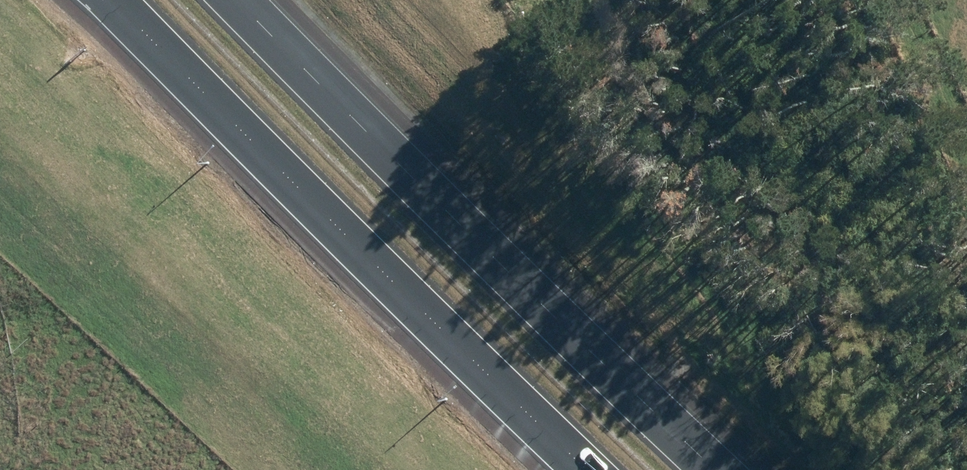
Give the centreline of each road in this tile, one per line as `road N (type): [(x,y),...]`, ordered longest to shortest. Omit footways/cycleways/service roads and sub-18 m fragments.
road 1 (motorway): [(615,469),(131,0)]
road 2 (motorway): [(237,0),(700,469)]

